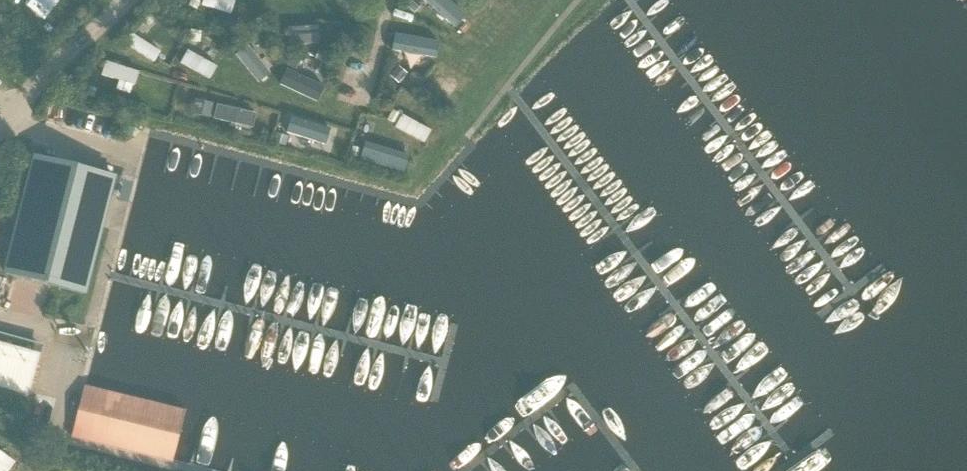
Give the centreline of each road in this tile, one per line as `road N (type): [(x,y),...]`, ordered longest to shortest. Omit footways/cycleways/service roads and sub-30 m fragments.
road 1 (residential): [(0,120),(122,0)]

